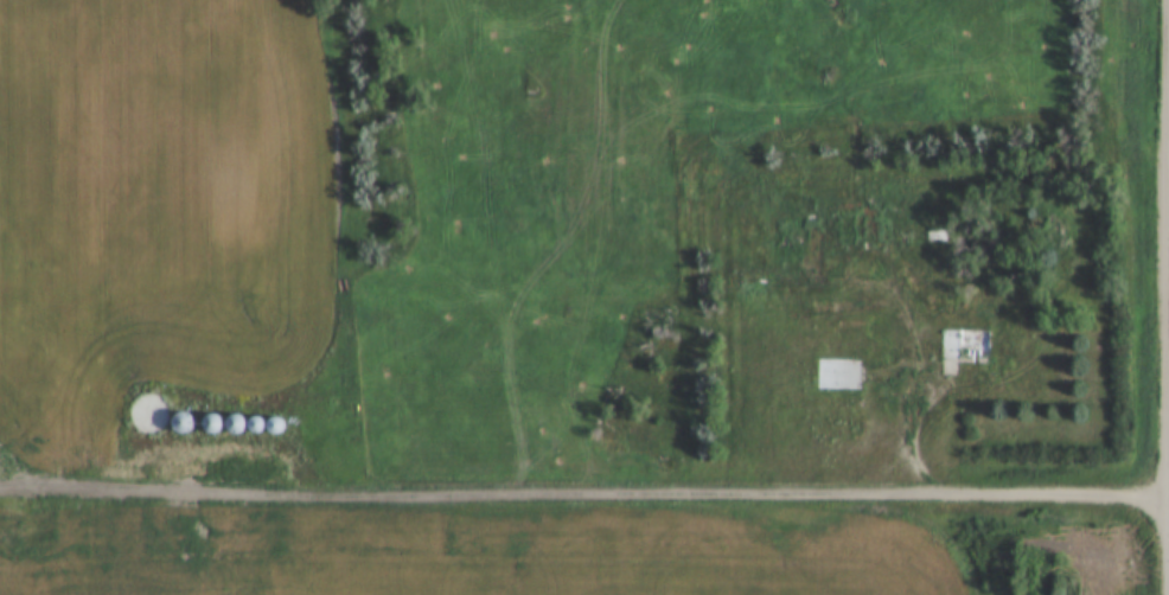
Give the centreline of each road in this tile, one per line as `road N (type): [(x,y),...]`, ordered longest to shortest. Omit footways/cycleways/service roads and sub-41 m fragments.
road 1 (track): [(941,495),(0,485)]

